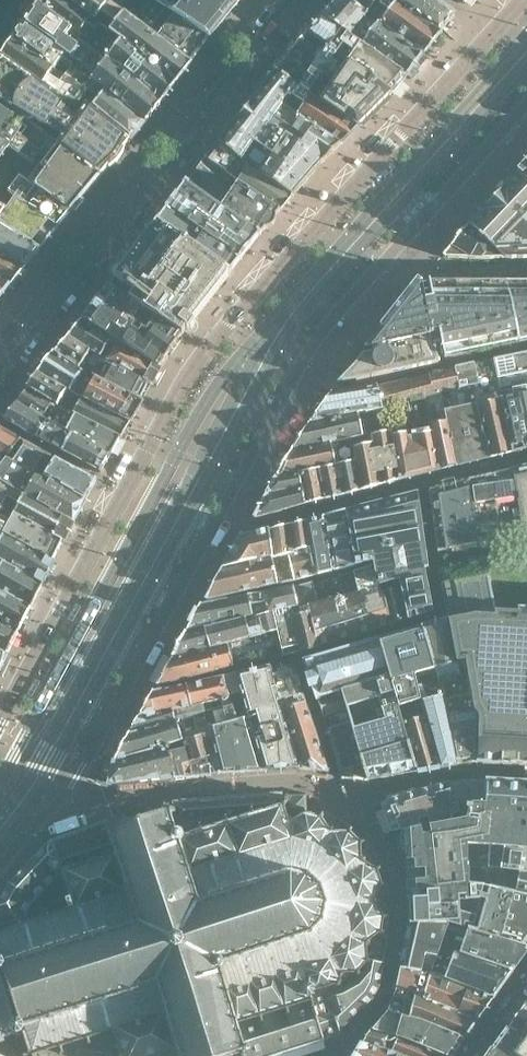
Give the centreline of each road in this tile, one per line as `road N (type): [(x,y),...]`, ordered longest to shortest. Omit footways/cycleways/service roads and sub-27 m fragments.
road 1 (tertiary): [(521,0),(199,359),(0,722)]
road 2 (residential): [(294,0),(0,370)]

